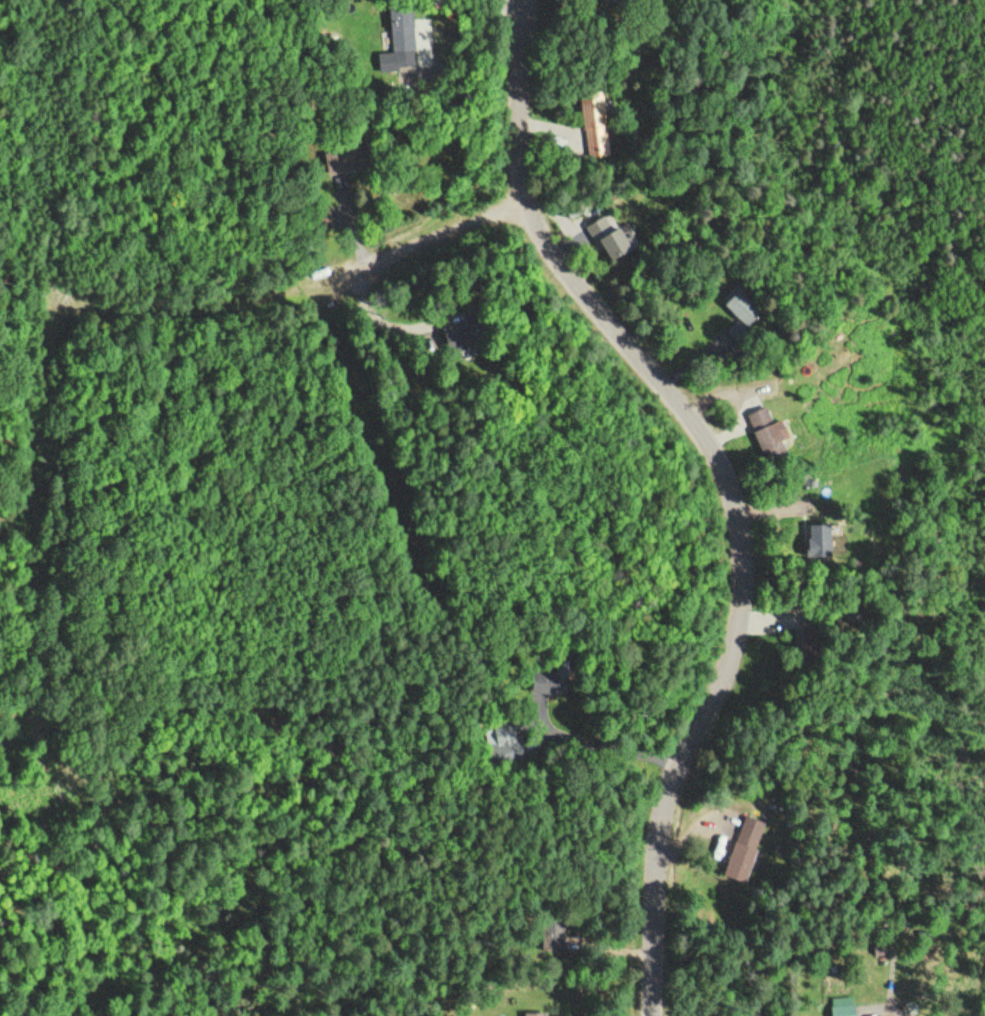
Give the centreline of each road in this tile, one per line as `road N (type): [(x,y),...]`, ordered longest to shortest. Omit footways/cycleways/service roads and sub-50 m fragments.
road 1 (residential): [(654,1015),(670,801),(739,647),(744,563),(733,494),(706,444),(651,388),(537,211),(521,136),(533,0)]
road 2 (residential): [(57,0),(48,625)]

